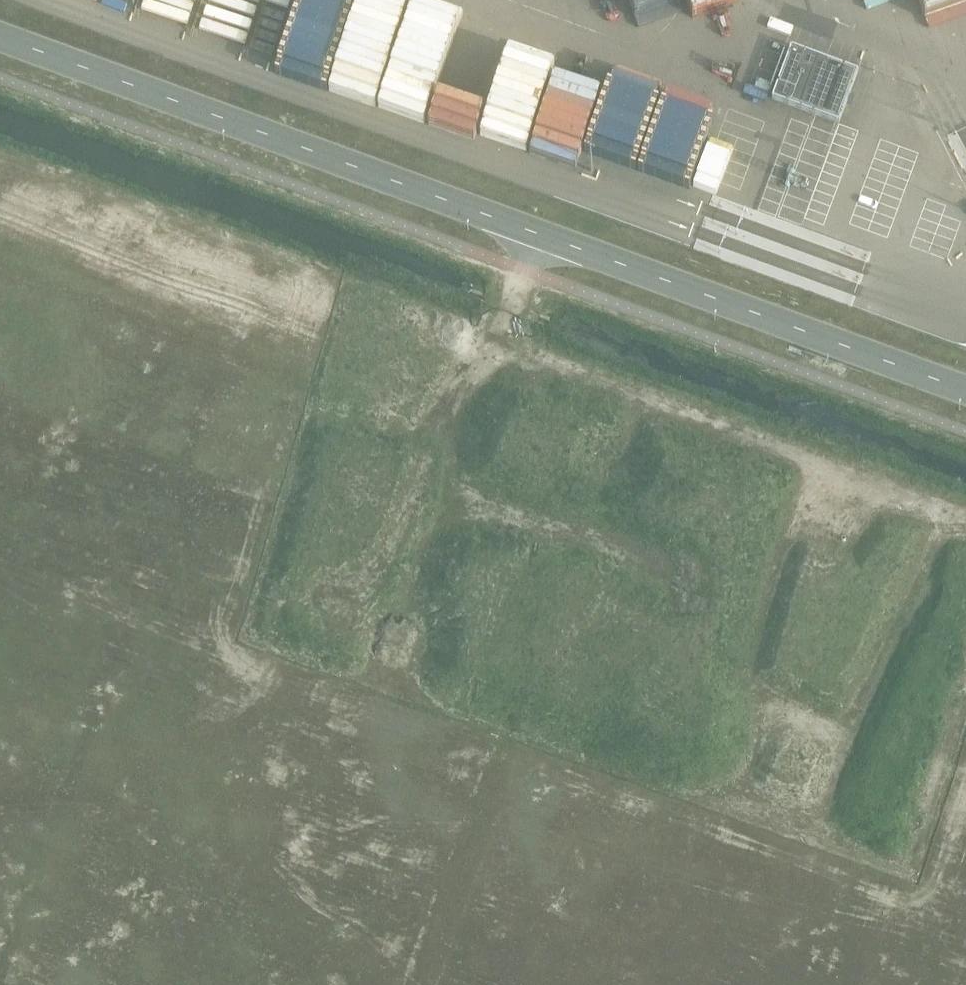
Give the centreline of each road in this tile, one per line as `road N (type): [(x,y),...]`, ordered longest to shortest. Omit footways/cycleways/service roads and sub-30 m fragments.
road 1 (unclassified): [(0,37),(965,390)]

